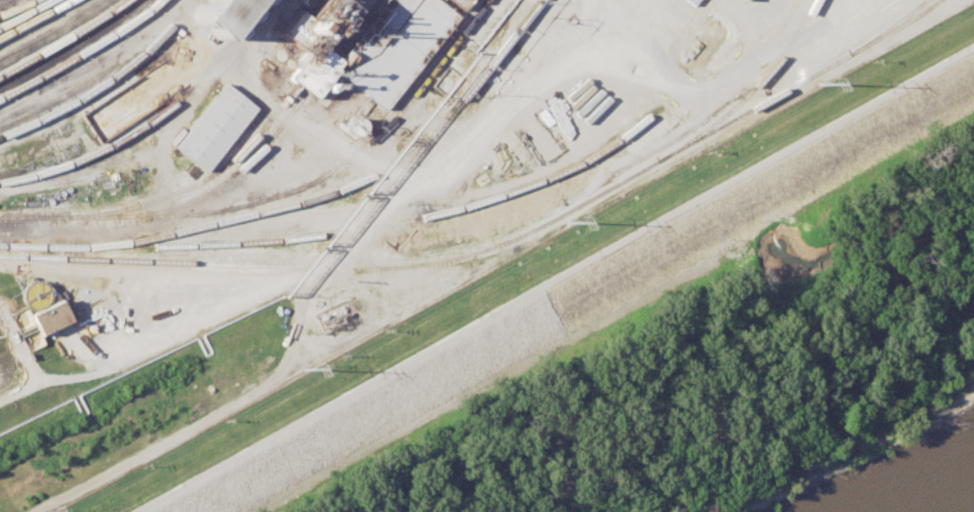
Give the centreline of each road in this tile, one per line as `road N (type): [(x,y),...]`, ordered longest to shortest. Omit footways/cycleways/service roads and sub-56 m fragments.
road 1 (residential): [(844,0),(830,16),(695,93),(669,84),(653,67),(640,28),(623,21),(426,179),(405,182),(381,174),(229,64),(281,0)]
road 2 (residential): [(706,88),(696,120),(533,226),(423,259),(346,260)]

